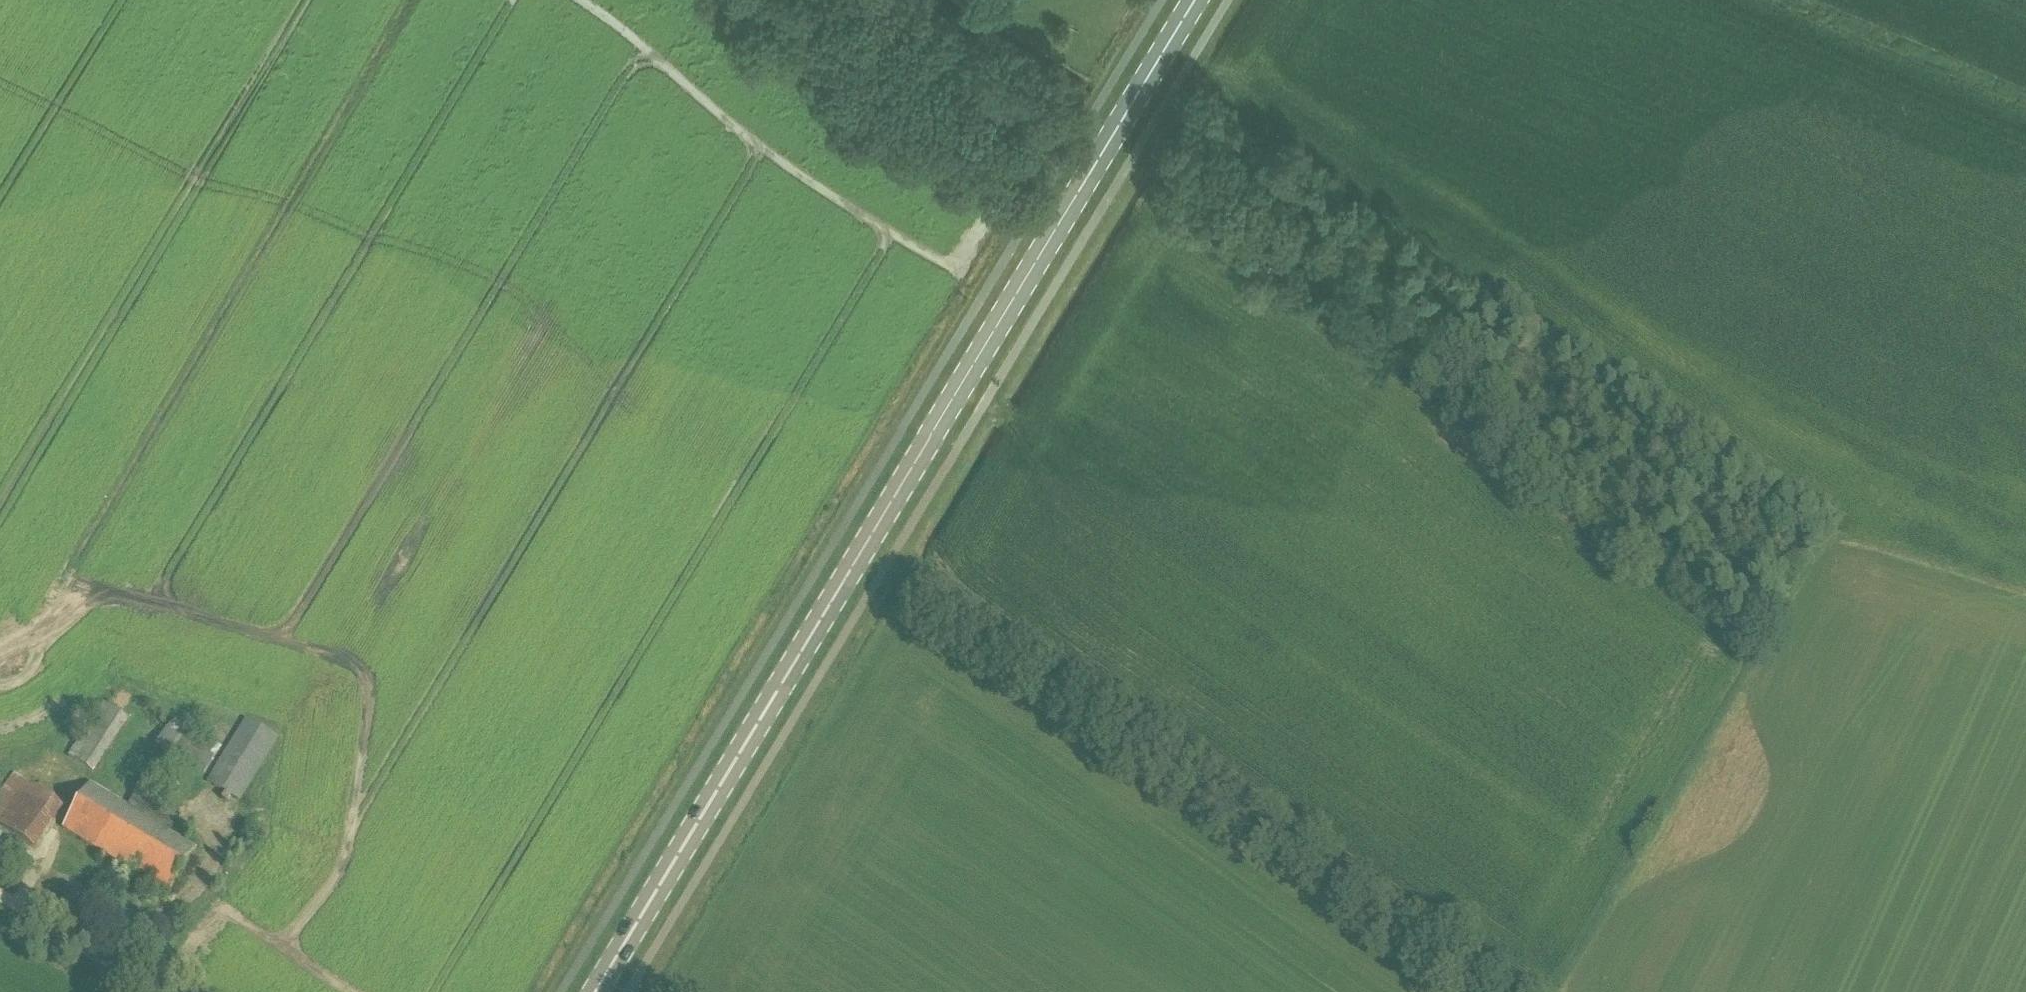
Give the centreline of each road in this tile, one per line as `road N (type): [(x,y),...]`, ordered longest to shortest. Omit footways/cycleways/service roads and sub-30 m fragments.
road 1 (secondary): [(596,991),(1198,0)]
road 2 (unclassified): [(165,991),(2,882)]

